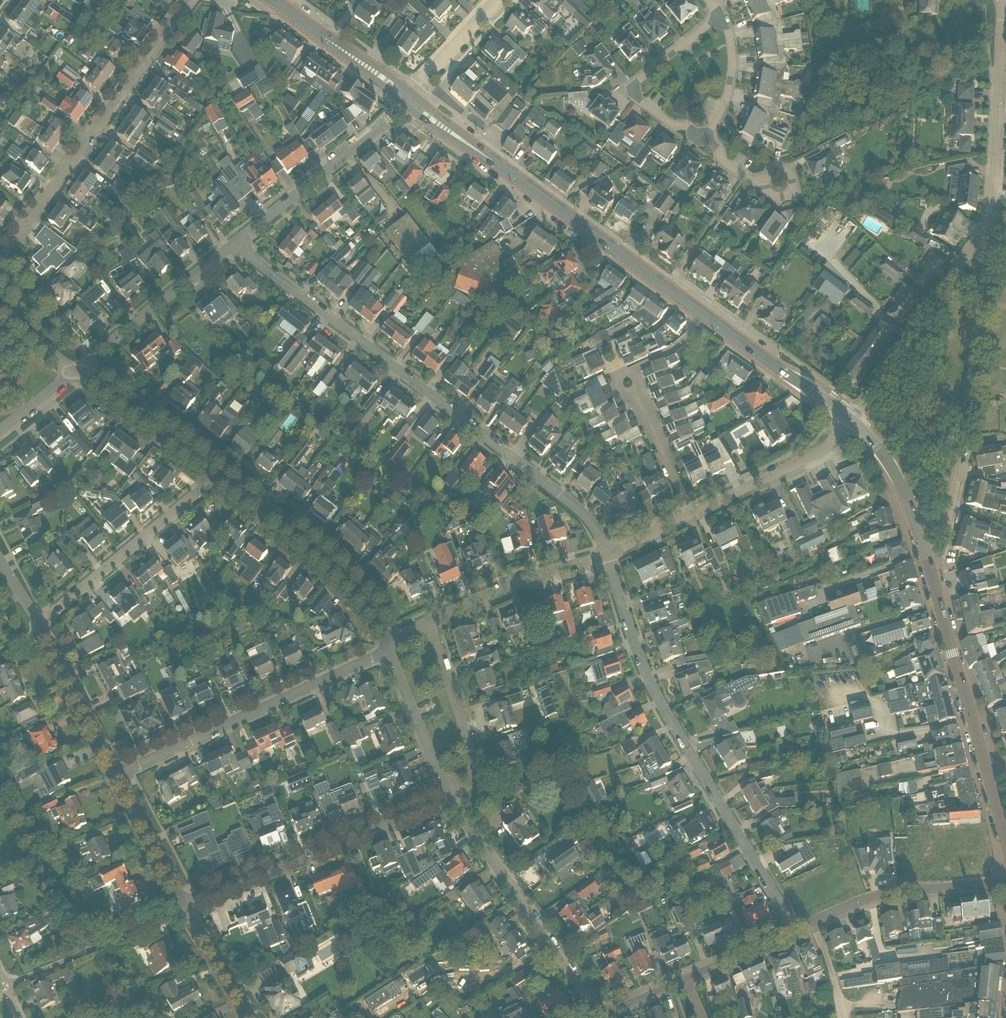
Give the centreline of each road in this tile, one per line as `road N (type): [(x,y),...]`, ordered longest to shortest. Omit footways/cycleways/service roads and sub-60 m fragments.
road 1 (residential): [(605,554),(585,515),(234,243)]
road 2 (tertiary): [(850,421),(480,152)]
road 3 (residential): [(794,930),(656,696),(605,554)]
road 4 (residential): [(0,258),(191,0)]
road 5 (residential): [(919,535),(948,510),(990,232)]
road 6 (tertiary): [(1005,840),(919,535)]
road 7 (residential): [(118,774),(388,650)]
road 8 (residential): [(185,906),(450,799)]
road 9 (residential): [(600,1013),(450,799)]
road 10 (residential): [(384,640),(334,572),(214,477)]
road 11 (residential): [(990,232),(850,421)]
road 12 (residential): [(990,232),(1003,0)]
road 13 (residential): [(44,631),(214,477)]
road 14 (residential): [(234,243),(405,105)]
road 15 (residential): [(794,930),(883,894),(1005,883)]
road 16 (residential): [(706,139),(636,98),(633,85),(721,16)]
road 17 (residential): [(75,372),(234,243)]
road 18 (residential): [(5,983),(188,911)]
road 19 (residential): [(428,621),(512,582),(605,554)]
road 20 (unclassified): [(446,788),(466,778),(473,758),(428,621)]
road 21 (residential): [(692,514),(815,455),(850,421)]
road 22 (residential): [(214,477),(75,372)]
road 23 (residential): [(118,774),(44,631)]
road 24 (residential): [(692,514),(629,371)]
road 25 (residential): [(446,788),(388,650)]
road 26 (residential): [(185,906),(118,774)]
road 27 (tertiary): [(919,535),(887,462),(850,421)]
road 28 (residential): [(412,96),(499,0)]
road 29 (residential): [(706,139),(730,80),(721,16)]
road 30 (residential): [(253,1017),(188,911)]
road 31 (residential): [(682,978),(794,930)]

